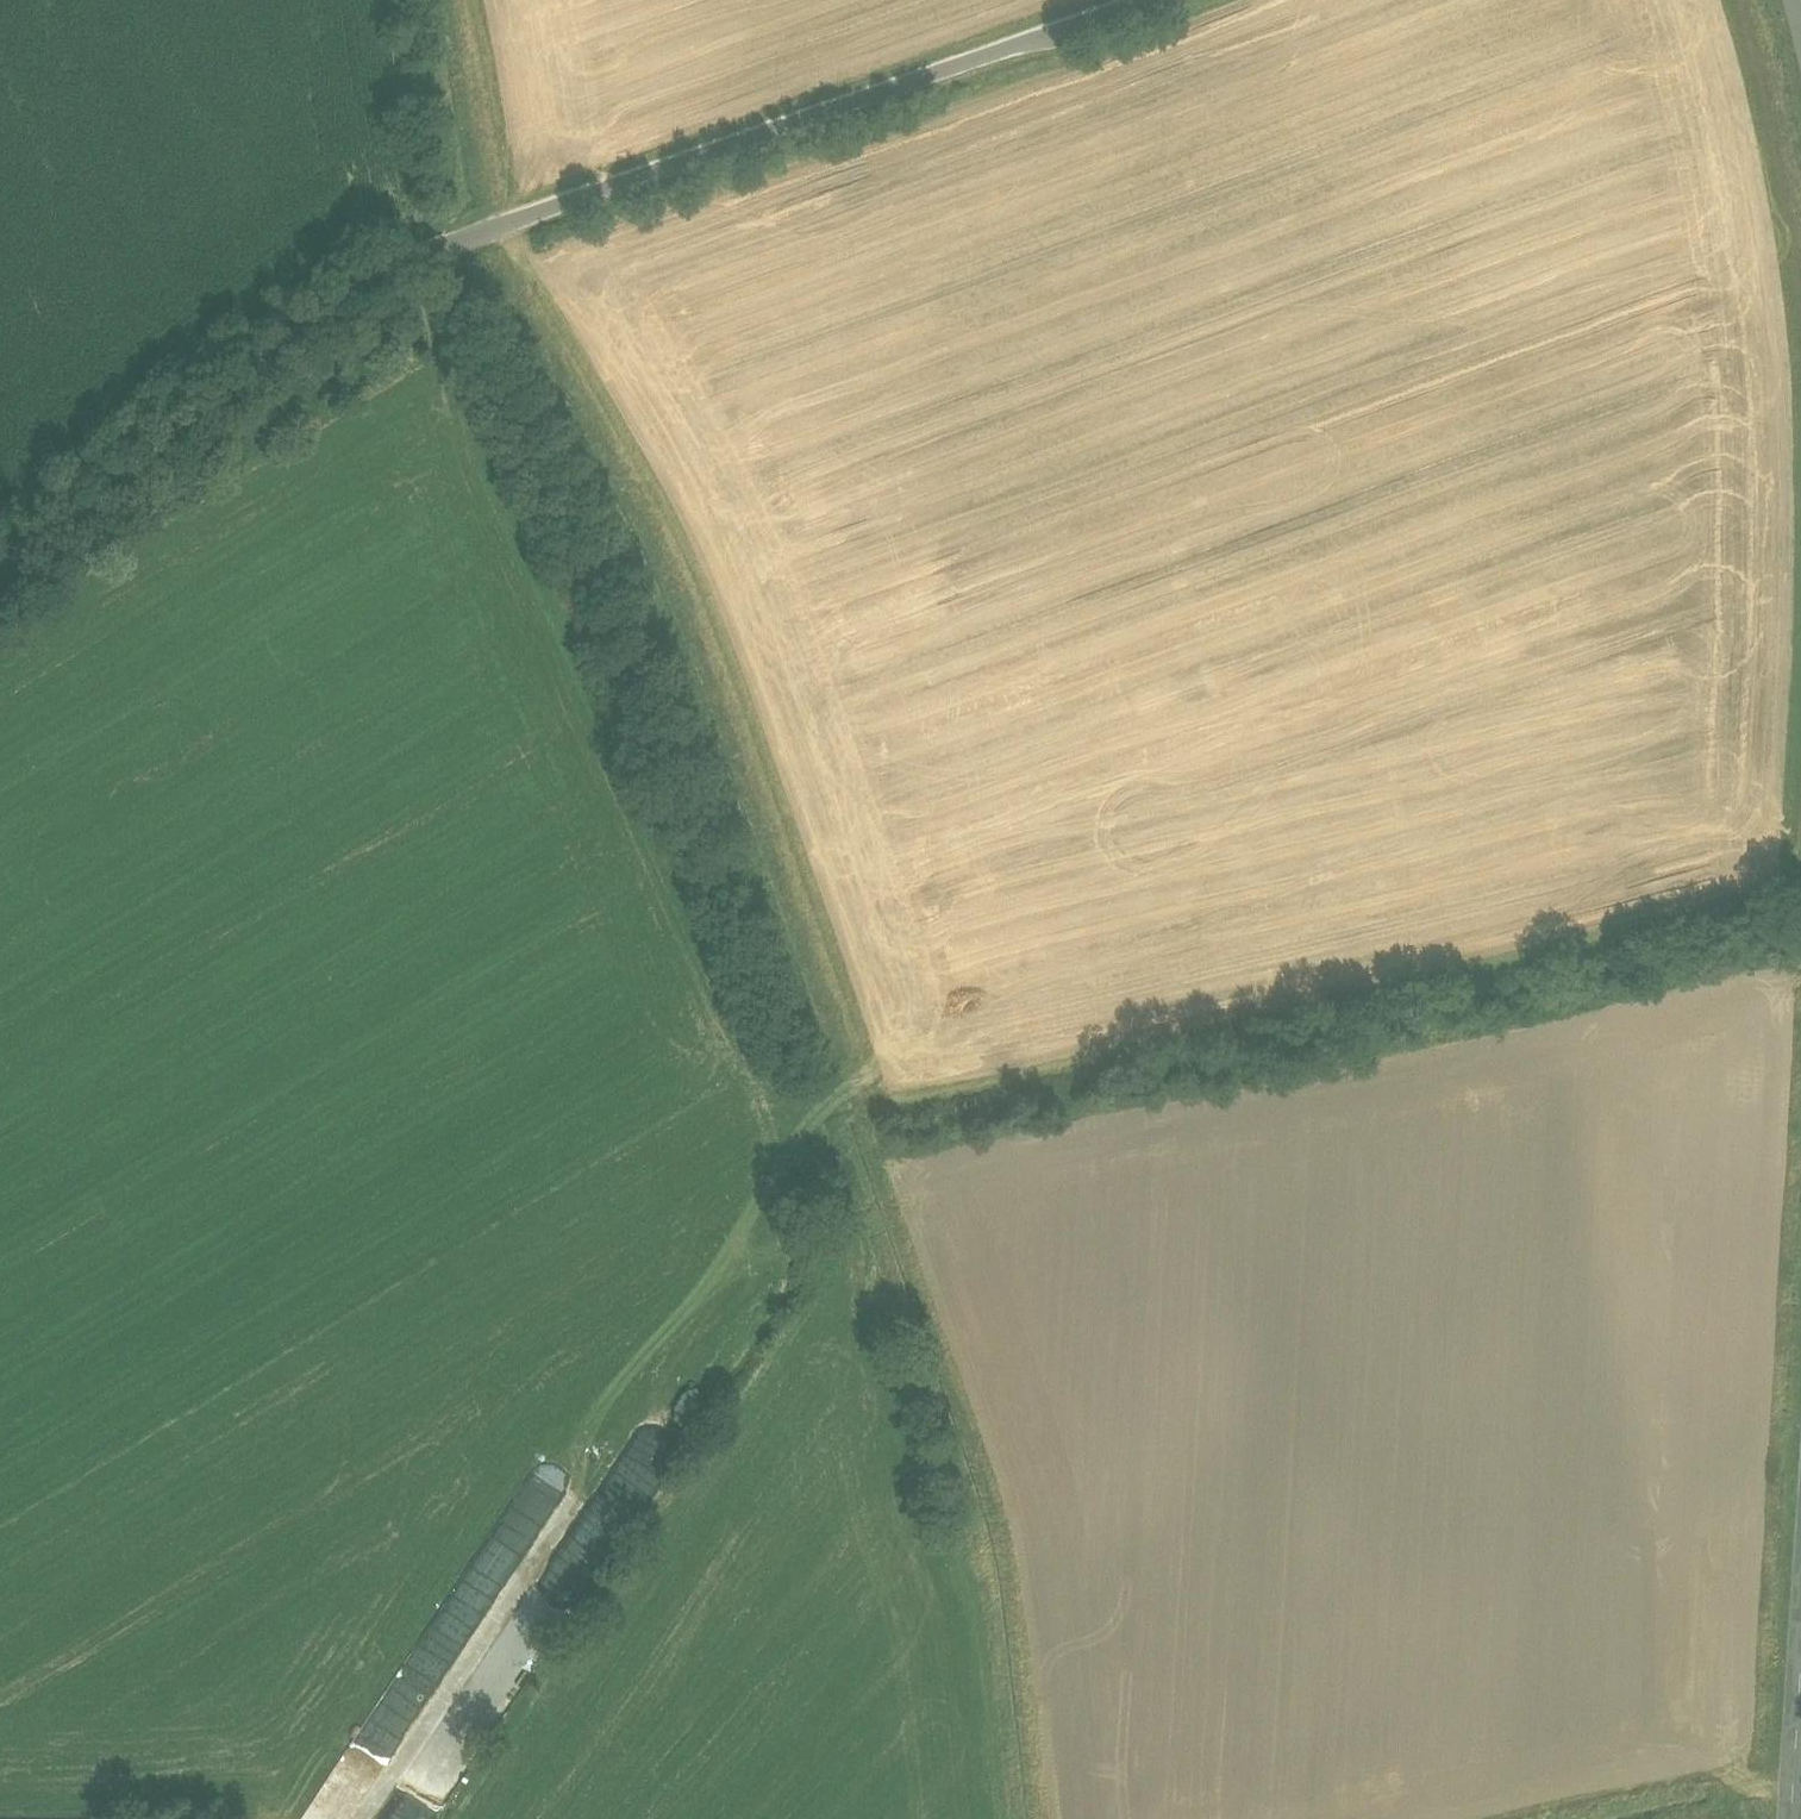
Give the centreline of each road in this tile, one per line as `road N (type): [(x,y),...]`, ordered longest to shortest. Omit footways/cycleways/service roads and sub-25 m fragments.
road 1 (residential): [(1162,0),(449,252),(369,295),(0,549)]
road 2 (tertiary): [(1800,1654),(1791,1818)]

